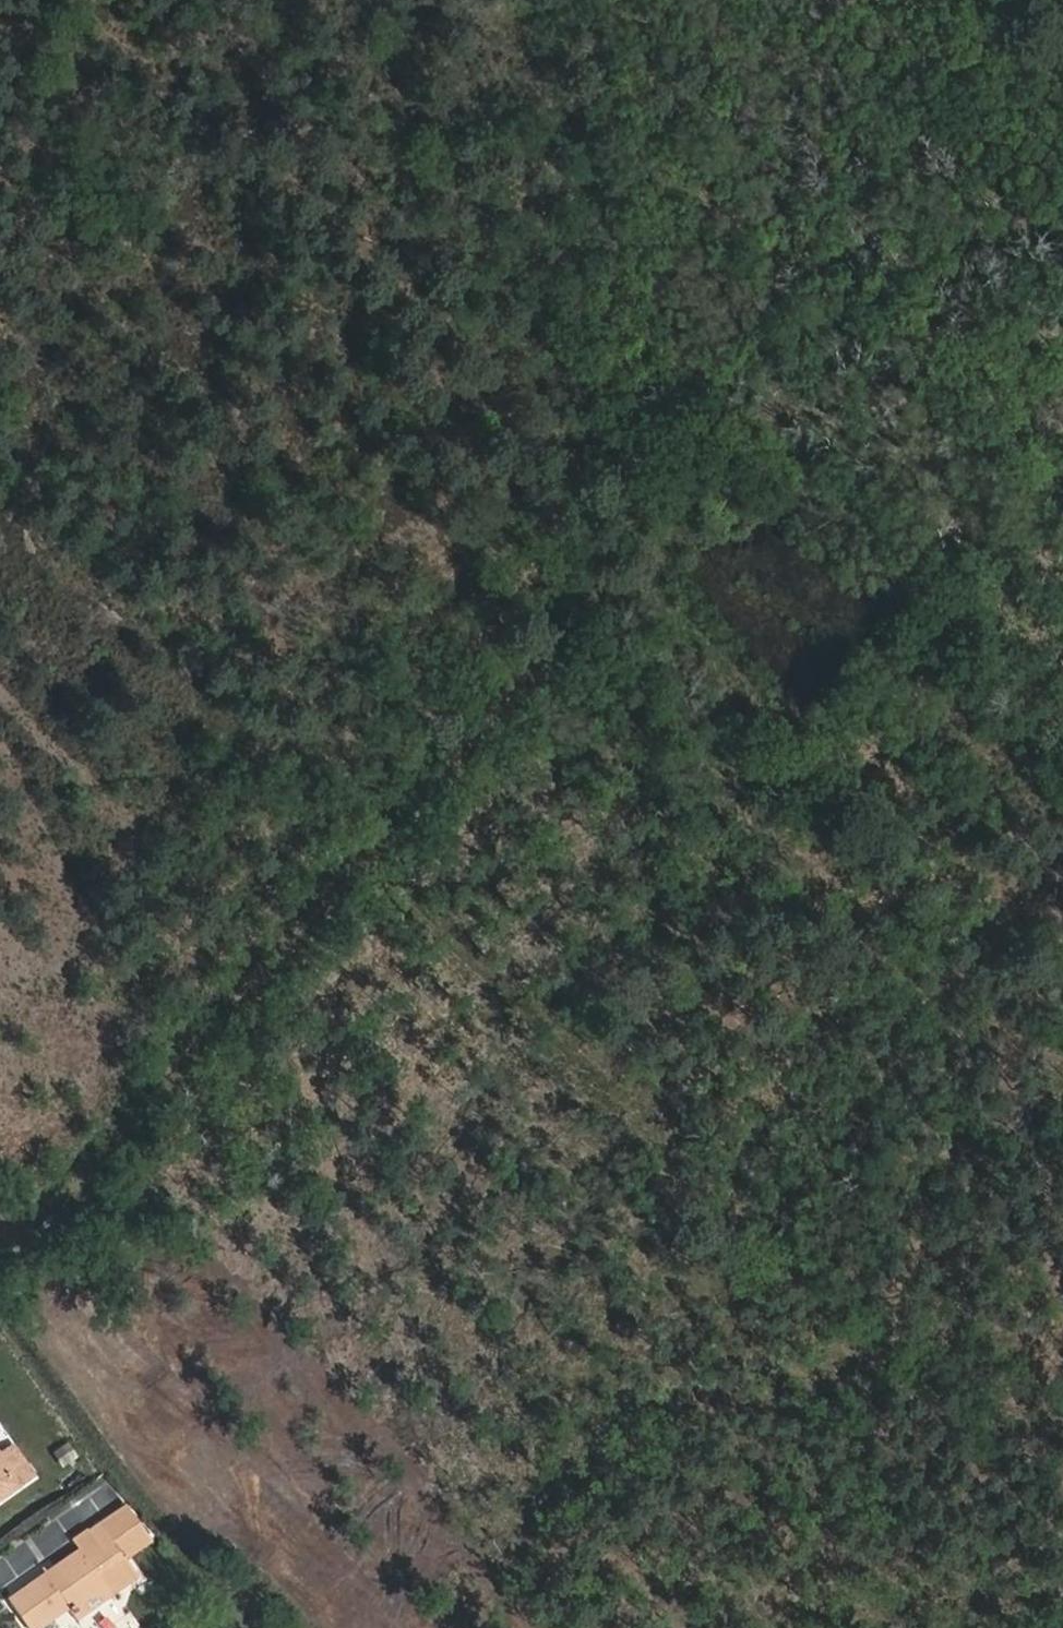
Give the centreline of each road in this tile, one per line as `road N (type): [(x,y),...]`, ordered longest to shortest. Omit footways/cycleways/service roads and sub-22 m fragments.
road 1 (track): [(867,660),(1062,841)]

